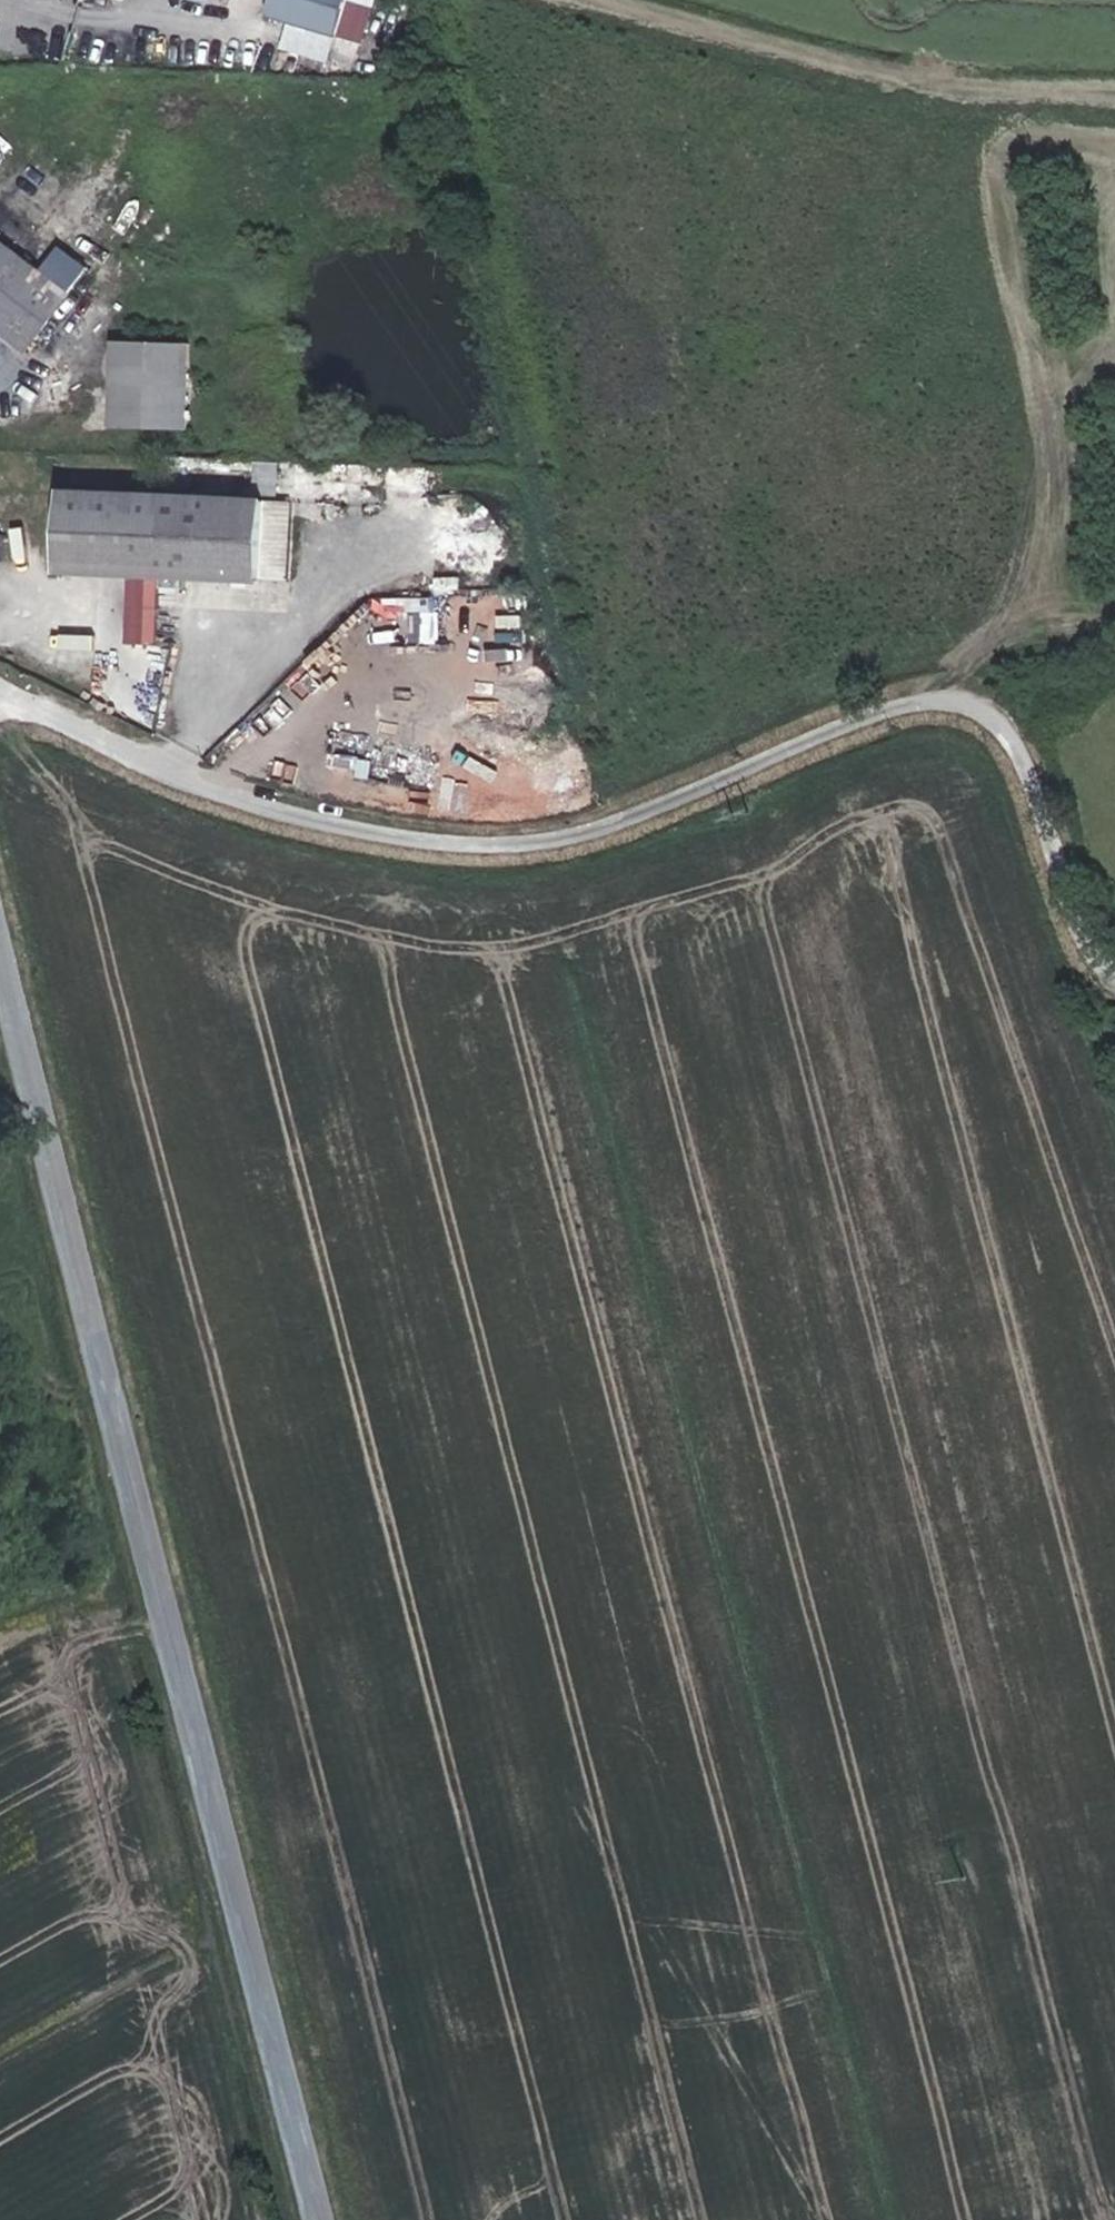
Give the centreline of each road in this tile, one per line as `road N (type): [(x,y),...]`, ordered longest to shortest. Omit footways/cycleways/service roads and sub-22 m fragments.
road 1 (residential): [(0,696),(111,741),(267,823),(449,855),(595,852),(946,698),(1001,719),(1046,768),(1057,848),(1094,962),(1114,972)]
road 2 (tertiary): [(0,910),(55,1156),(248,1798),(348,2219)]

